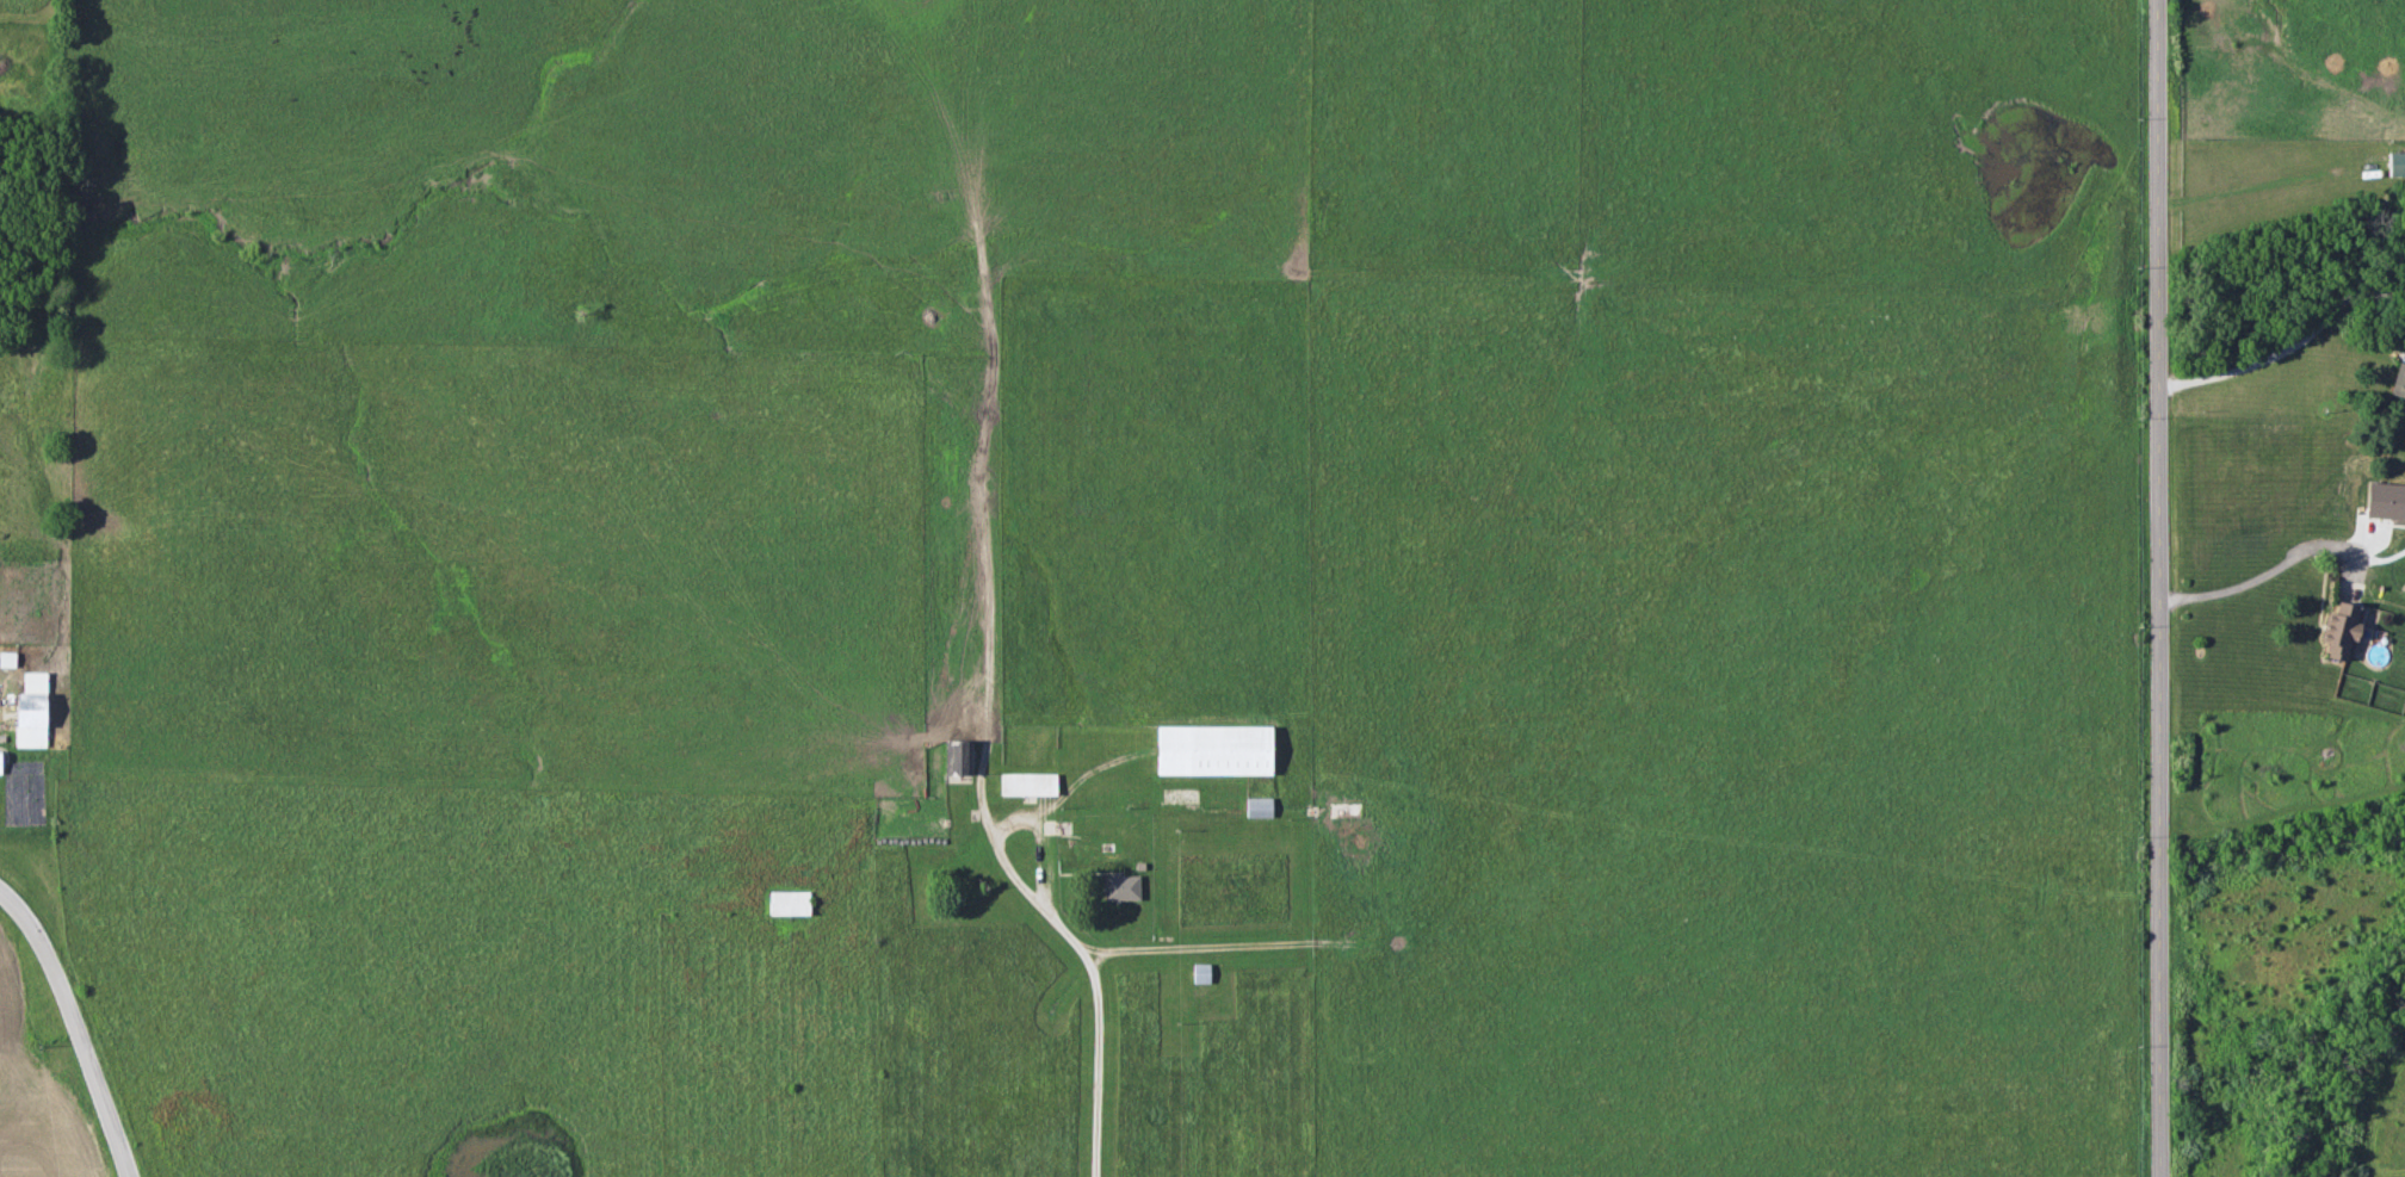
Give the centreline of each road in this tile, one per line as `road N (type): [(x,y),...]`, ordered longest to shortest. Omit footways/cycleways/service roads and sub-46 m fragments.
road 1 (residential): [(2165,1176),(2157,0)]
road 2 (residential): [(0,888),(48,955),(126,1176)]

